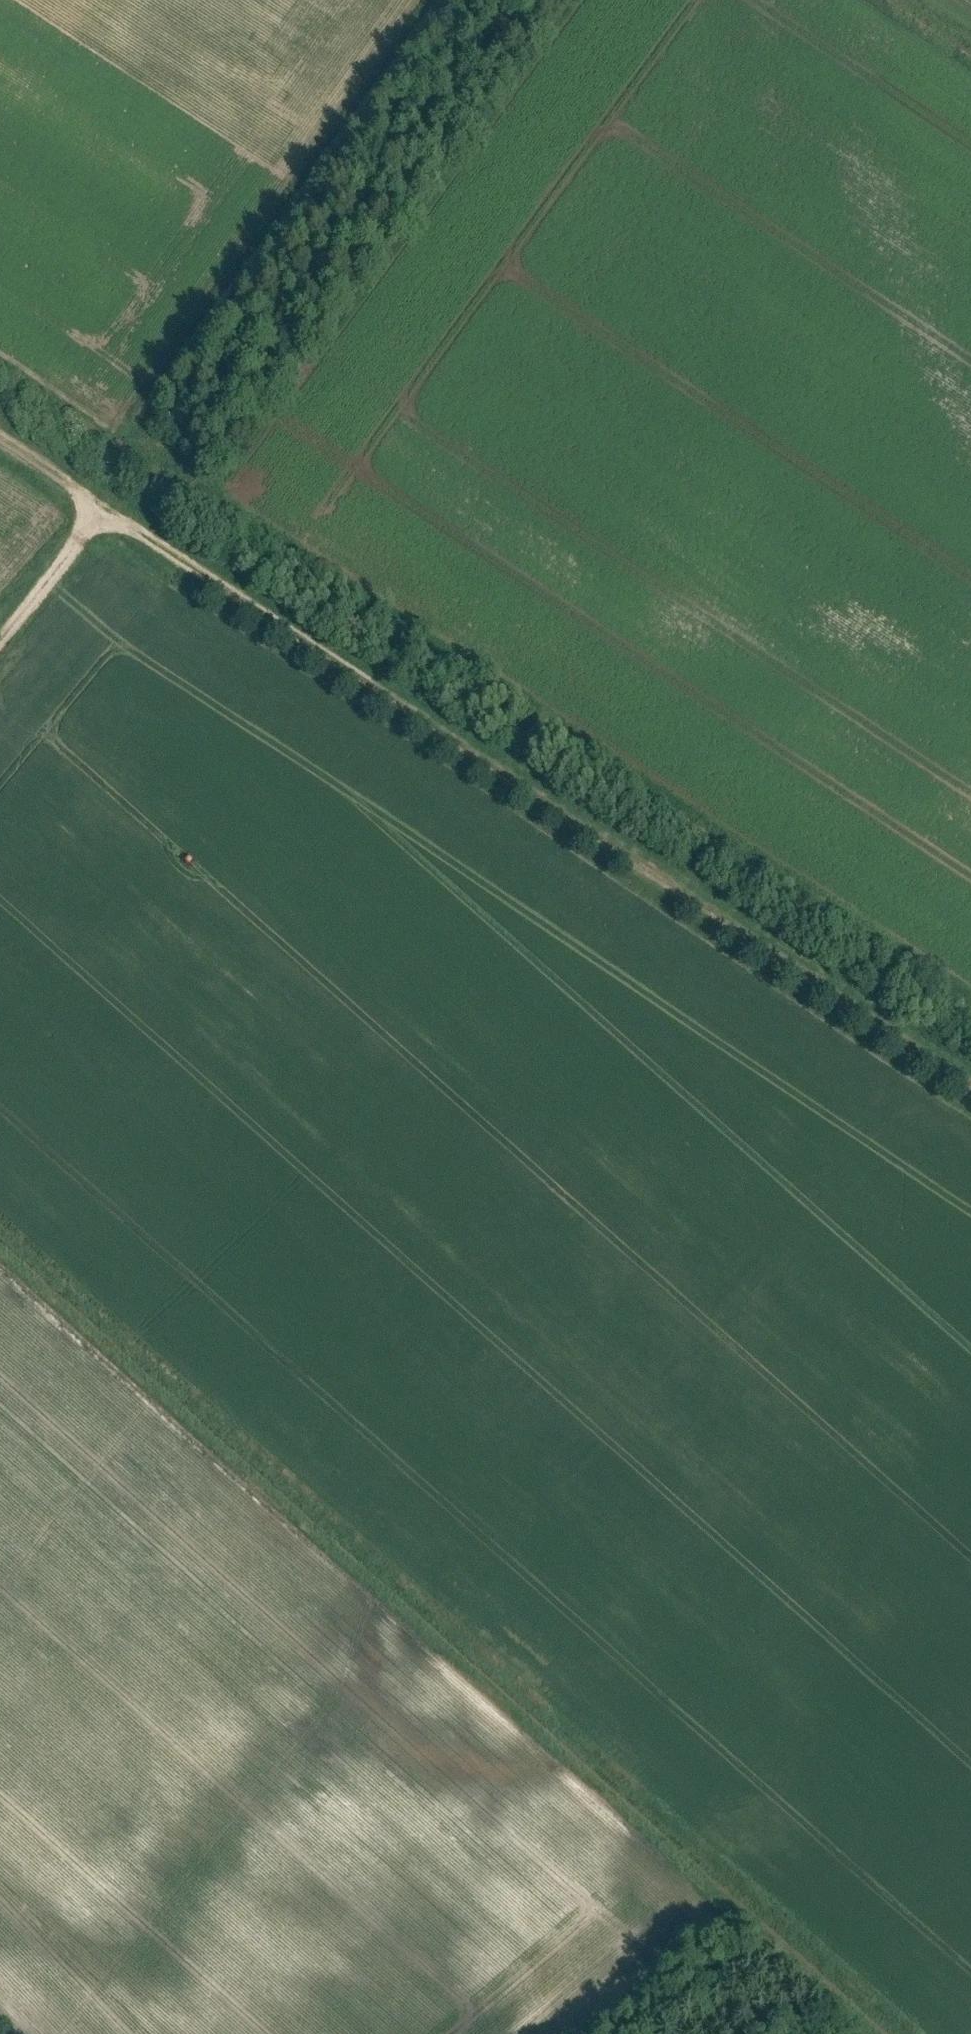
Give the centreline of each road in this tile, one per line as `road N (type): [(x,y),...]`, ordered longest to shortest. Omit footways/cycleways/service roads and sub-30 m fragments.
road 1 (track): [(970,1085),(0,440)]
road 2 (track): [(97,504),(0,633)]

